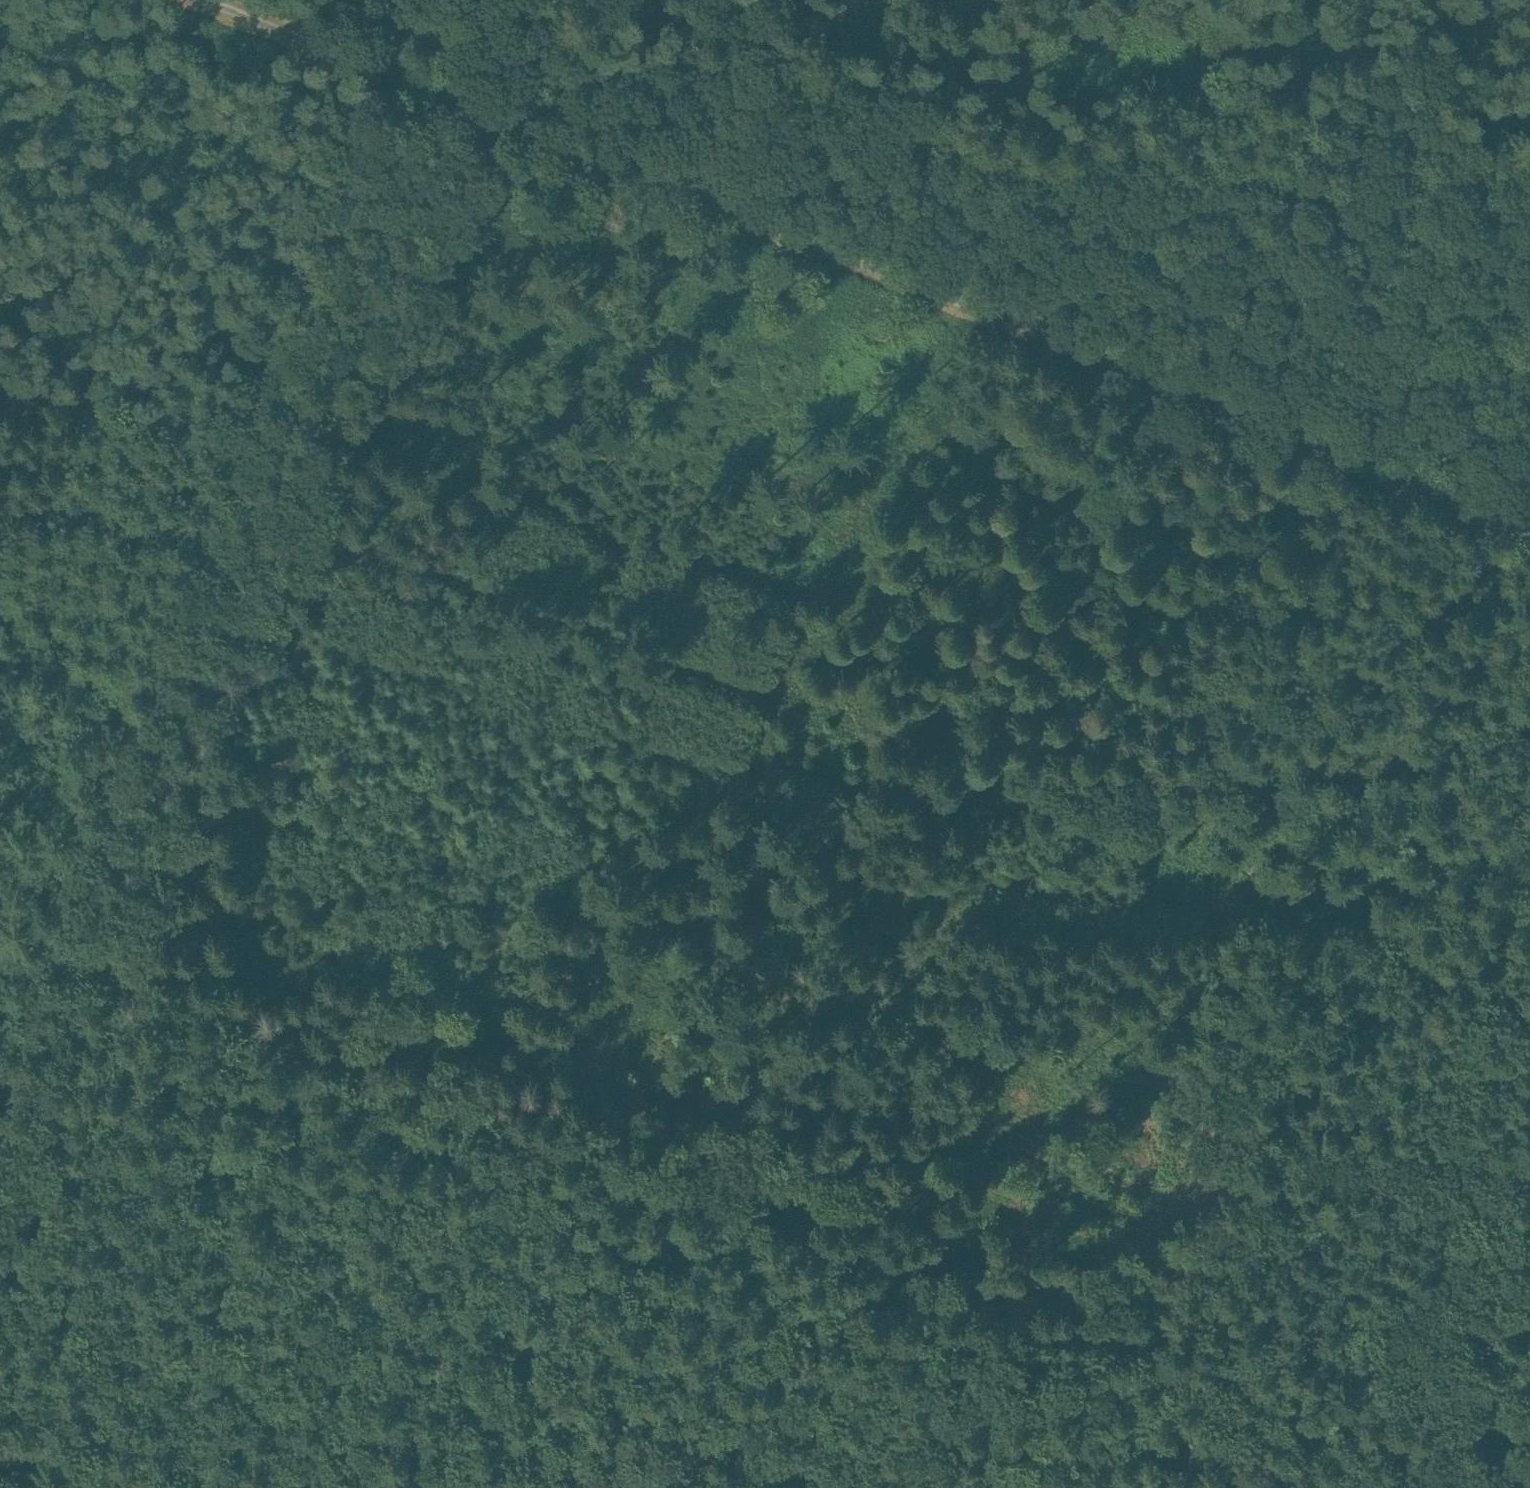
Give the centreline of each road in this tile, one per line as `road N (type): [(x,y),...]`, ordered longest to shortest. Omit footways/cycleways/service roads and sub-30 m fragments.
road 1 (track): [(360,73),(1529,529)]
road 2 (track): [(0,988),(360,73)]
road 3 (track): [(1529,1285),(1448,1487)]
road 4 (track): [(200,1487),(0,1444)]
road 5 (track): [(183,0),(360,73)]

